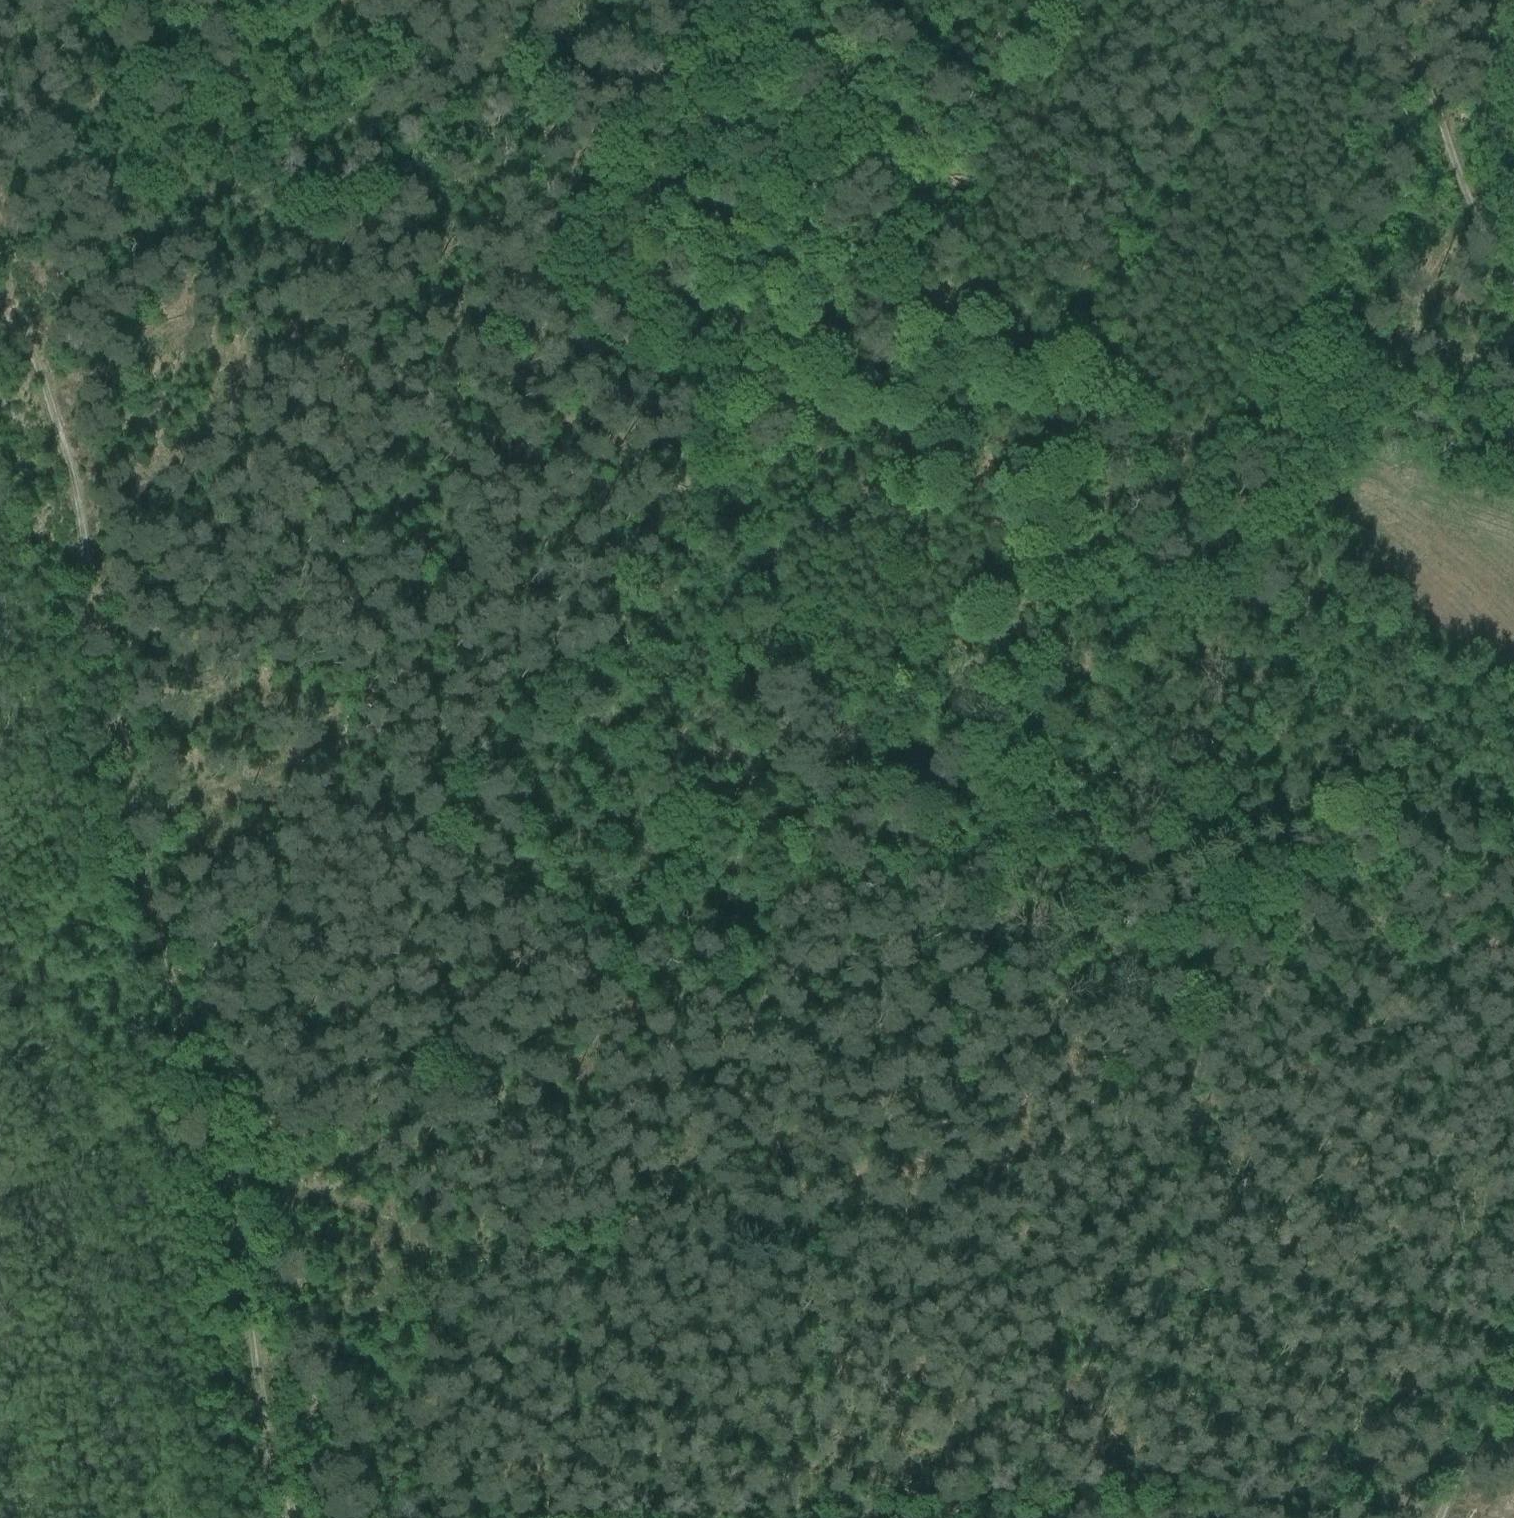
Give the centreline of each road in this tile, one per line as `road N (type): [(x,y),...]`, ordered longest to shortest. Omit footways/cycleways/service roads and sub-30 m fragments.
road 1 (track): [(0,254),(6,312),(40,365),(79,498),(129,816),(172,995),(230,1168),(258,1392),(290,1517)]
road 2 (track): [(1352,0),(1411,55),(1513,249)]
road 3 (track): [(1441,1517),(1513,1378)]

